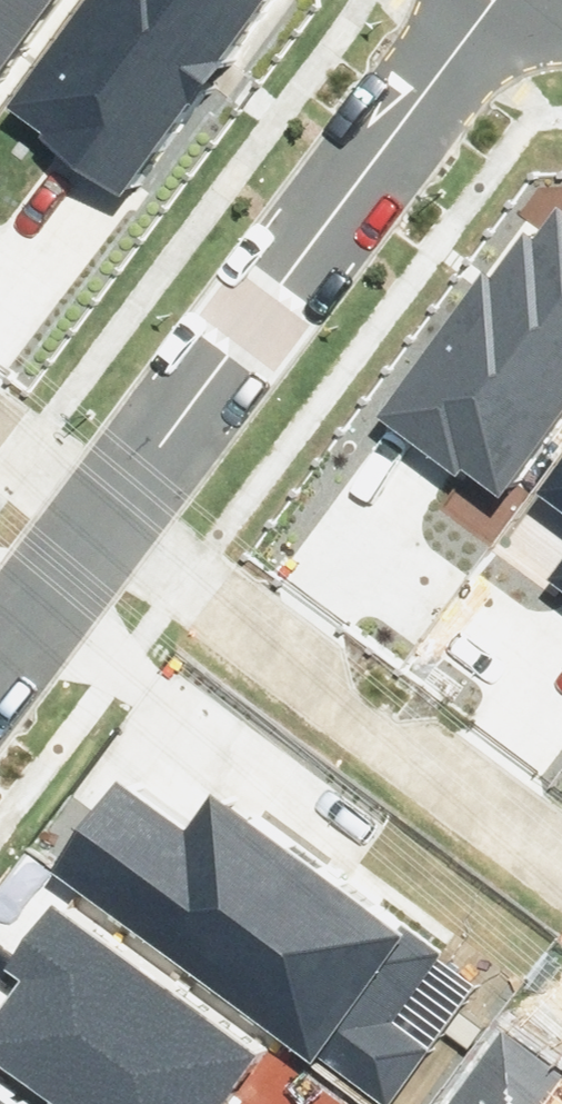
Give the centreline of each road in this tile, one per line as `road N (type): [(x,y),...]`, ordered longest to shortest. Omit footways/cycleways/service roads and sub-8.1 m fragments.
road 1 (residential): [(107,510),(499,0)]
road 2 (residential): [(107,510),(561,862)]
road 3 (residential): [(0,654),(107,510)]
road 4 (residential): [(0,432),(107,510)]

